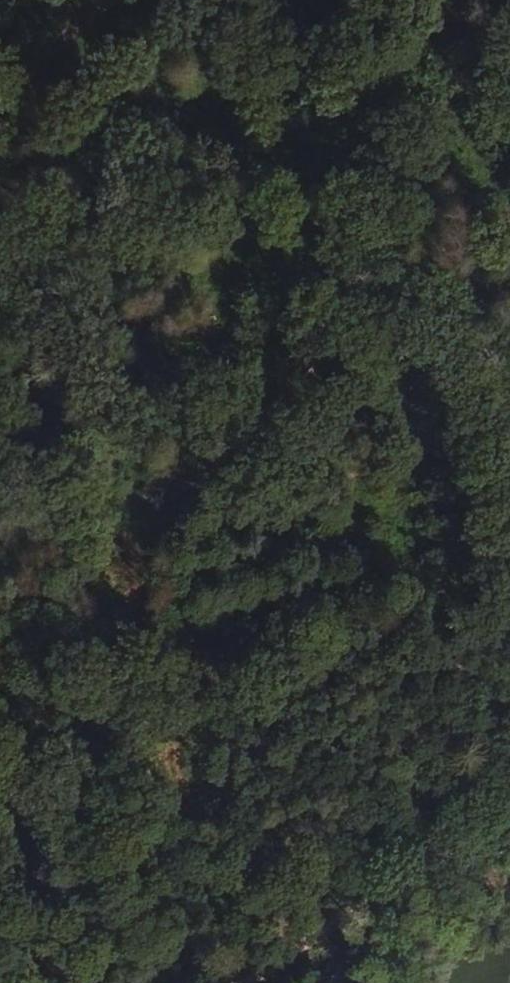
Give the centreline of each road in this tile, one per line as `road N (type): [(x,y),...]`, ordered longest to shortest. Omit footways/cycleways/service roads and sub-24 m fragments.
road 1 (track): [(231,982),(509,806)]
road 2 (track): [(0,113),(104,0)]

